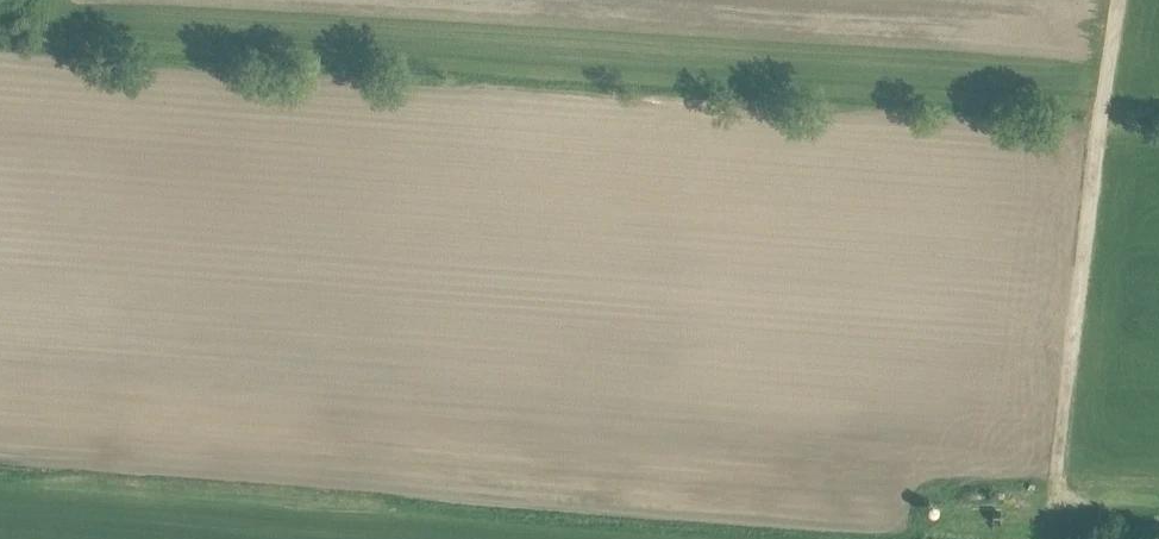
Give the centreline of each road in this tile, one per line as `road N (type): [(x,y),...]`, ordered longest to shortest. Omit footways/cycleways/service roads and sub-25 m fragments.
road 1 (track): [(1047,538),(1123,0)]

